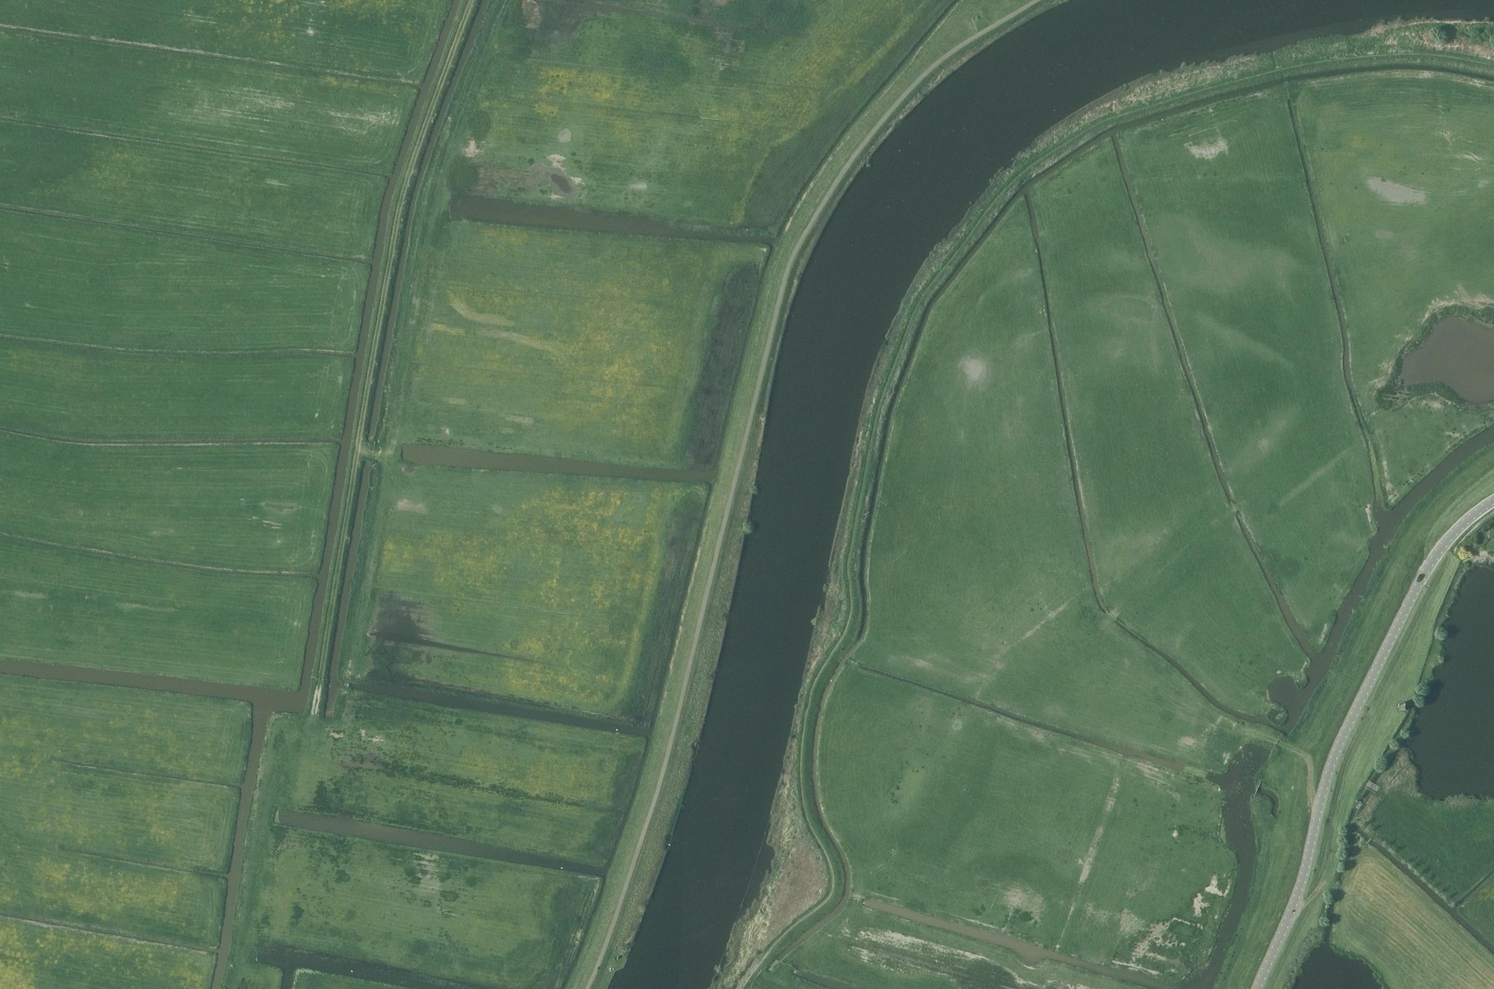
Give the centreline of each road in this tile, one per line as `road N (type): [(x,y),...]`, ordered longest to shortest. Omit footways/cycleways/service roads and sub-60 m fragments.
road 1 (track): [(232,988),(270,753),(281,735),(308,725),(319,687),(403,204),(474,0)]
road 2 (tertiary): [(1257,988),(1298,891),(1339,746),(1432,561),(1493,500)]
road 3 (track): [(1241,507),(1119,608),(1109,633),(1217,722),(1306,753),(1319,810)]
road 4 (track): [(1493,457),(1424,522),(1395,568),(1306,753)]

